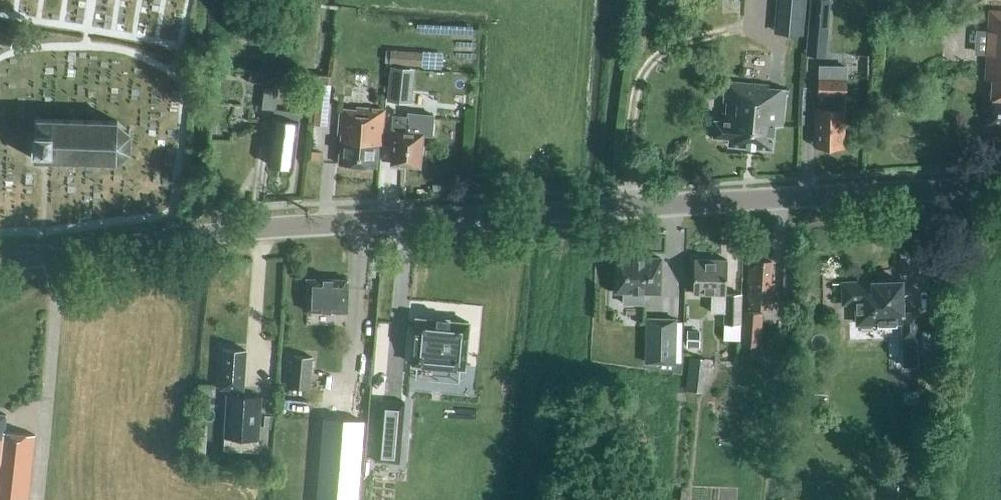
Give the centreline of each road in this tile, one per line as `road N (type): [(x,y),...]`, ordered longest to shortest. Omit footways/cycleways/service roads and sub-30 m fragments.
road 1 (tertiary): [(0,257),(249,228),(1000,188)]

